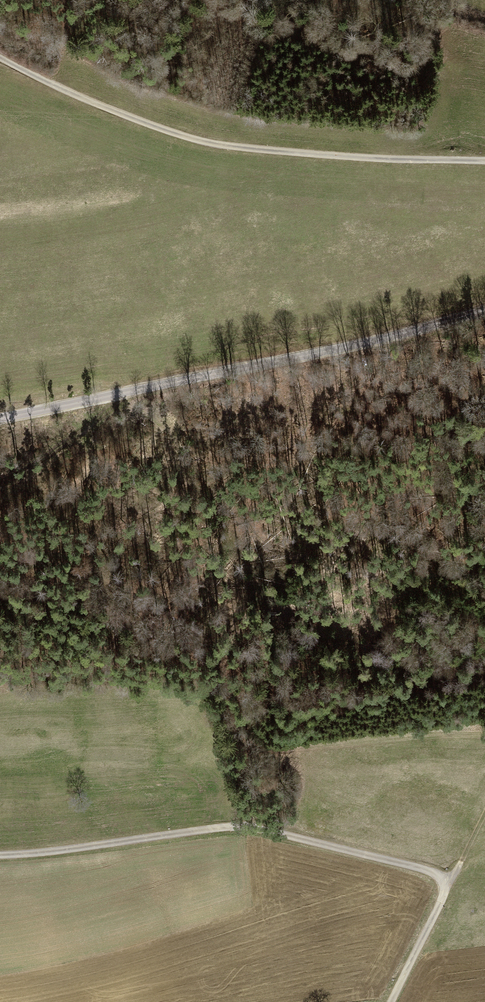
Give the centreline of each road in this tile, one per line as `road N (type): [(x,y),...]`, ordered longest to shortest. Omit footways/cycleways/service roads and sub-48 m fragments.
road 1 (track): [(0,57),(114,110),(219,143),(484,161)]
road 2 (unclassified): [(484,311),(0,420)]
road 3 (track): [(0,854),(246,827),(450,881)]
road 4 (track): [(450,881),(391,1001)]

